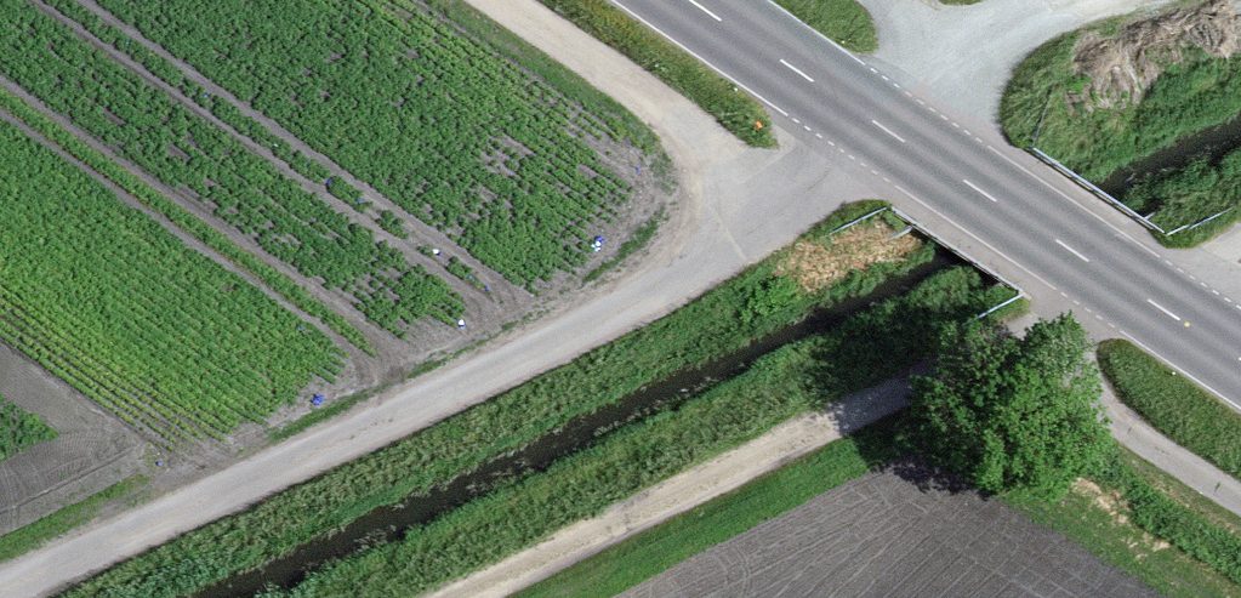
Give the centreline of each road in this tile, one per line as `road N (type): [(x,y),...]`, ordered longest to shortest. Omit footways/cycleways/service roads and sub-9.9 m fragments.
road 1 (unclassified): [(878,133),(666,294),(0,570)]
road 2 (track): [(481,597),(989,372)]
road 3 (primary): [(1240,366),(878,133)]
road 4 (track): [(774,214),(455,0)]
road 5 (track): [(989,372),(1240,514)]
road 6 (track): [(989,372),(1129,301),(1240,260)]
road 7 (primary): [(878,133),(677,0)]
road 8 (track): [(1165,0),(978,39)]
road 9 (track): [(978,39),(878,133)]

